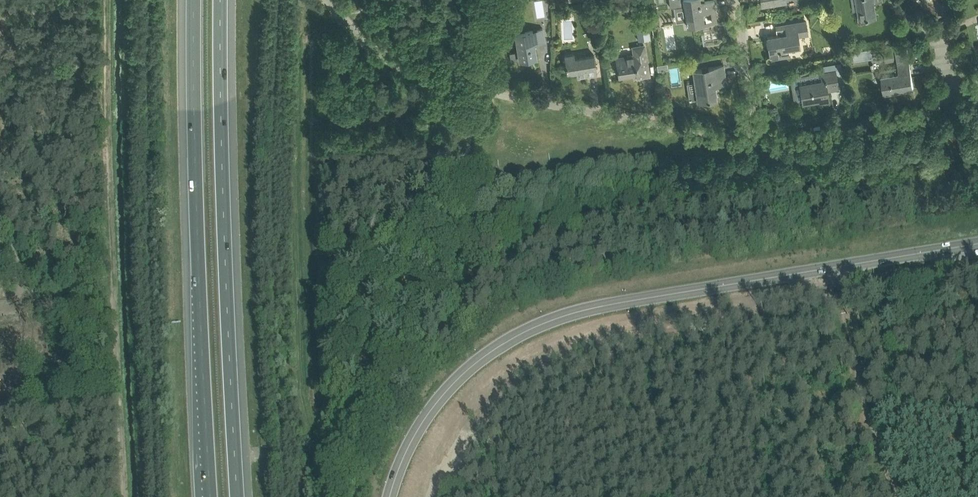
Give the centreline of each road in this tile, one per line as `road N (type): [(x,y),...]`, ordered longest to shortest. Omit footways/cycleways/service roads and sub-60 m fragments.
road 1 (tertiary): [(389,496),(418,429),(444,393),(533,327),(593,308),(977,243)]
road 2 (track): [(337,11),(301,43),(293,382),(300,496)]
road 3 (motorway): [(193,0),(211,496)]
road 4 (motorway): [(238,496),(222,0)]
road 5 (track): [(120,496),(109,0)]
road 6 (residential): [(476,88),(756,141)]
road 7 (residential): [(756,141),(931,110),(949,99)]
road 8 (residential): [(756,141),(733,0)]

